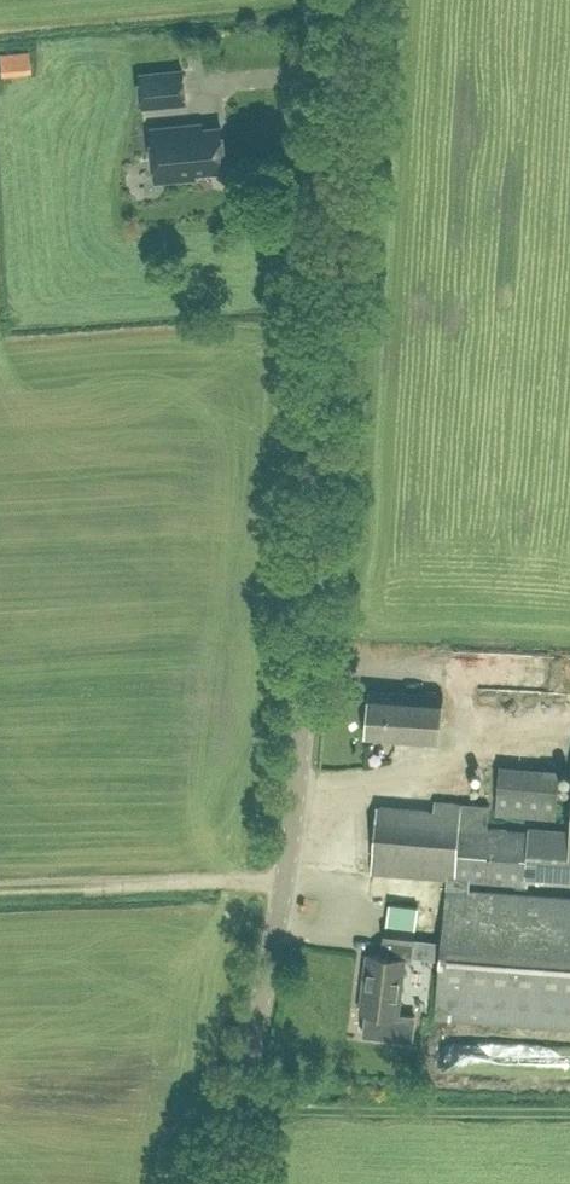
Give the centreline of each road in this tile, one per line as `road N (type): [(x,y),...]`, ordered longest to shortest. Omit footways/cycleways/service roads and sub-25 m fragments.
road 1 (unclassified): [(218,1183),(282,880),(297,766),(351,0)]
road 2 (track): [(0,886),(282,880)]

